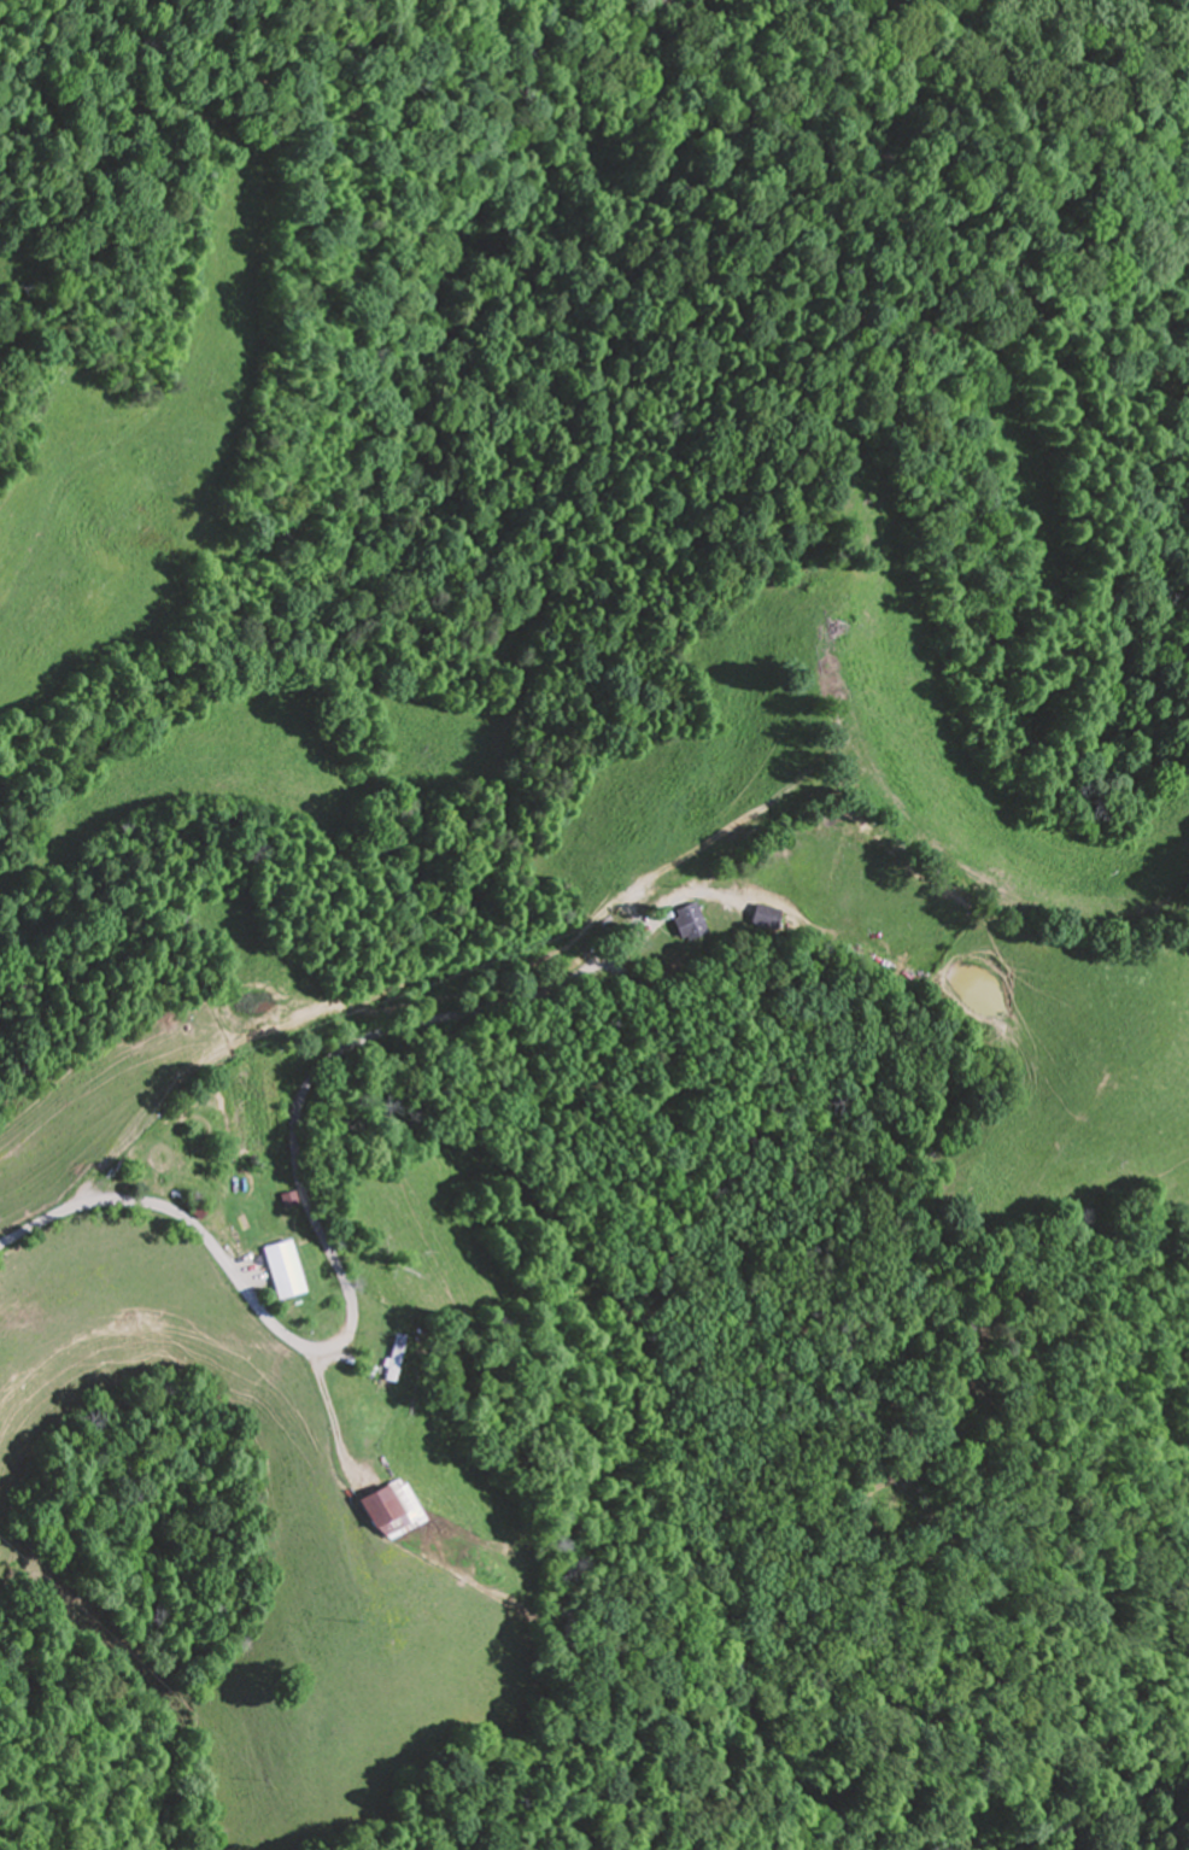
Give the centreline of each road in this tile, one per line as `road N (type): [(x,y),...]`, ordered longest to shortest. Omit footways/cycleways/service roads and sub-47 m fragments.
road 1 (residential): [(0,1245),(43,1220),(104,1205),(297,1103),(324,1061),(357,1042),(517,1005),(582,976),(637,938)]
road 2 (residential): [(104,1205),(146,1206),(180,1219),(287,1341),(327,1356),(342,1343),(347,1323),(293,1187),(297,1103)]

